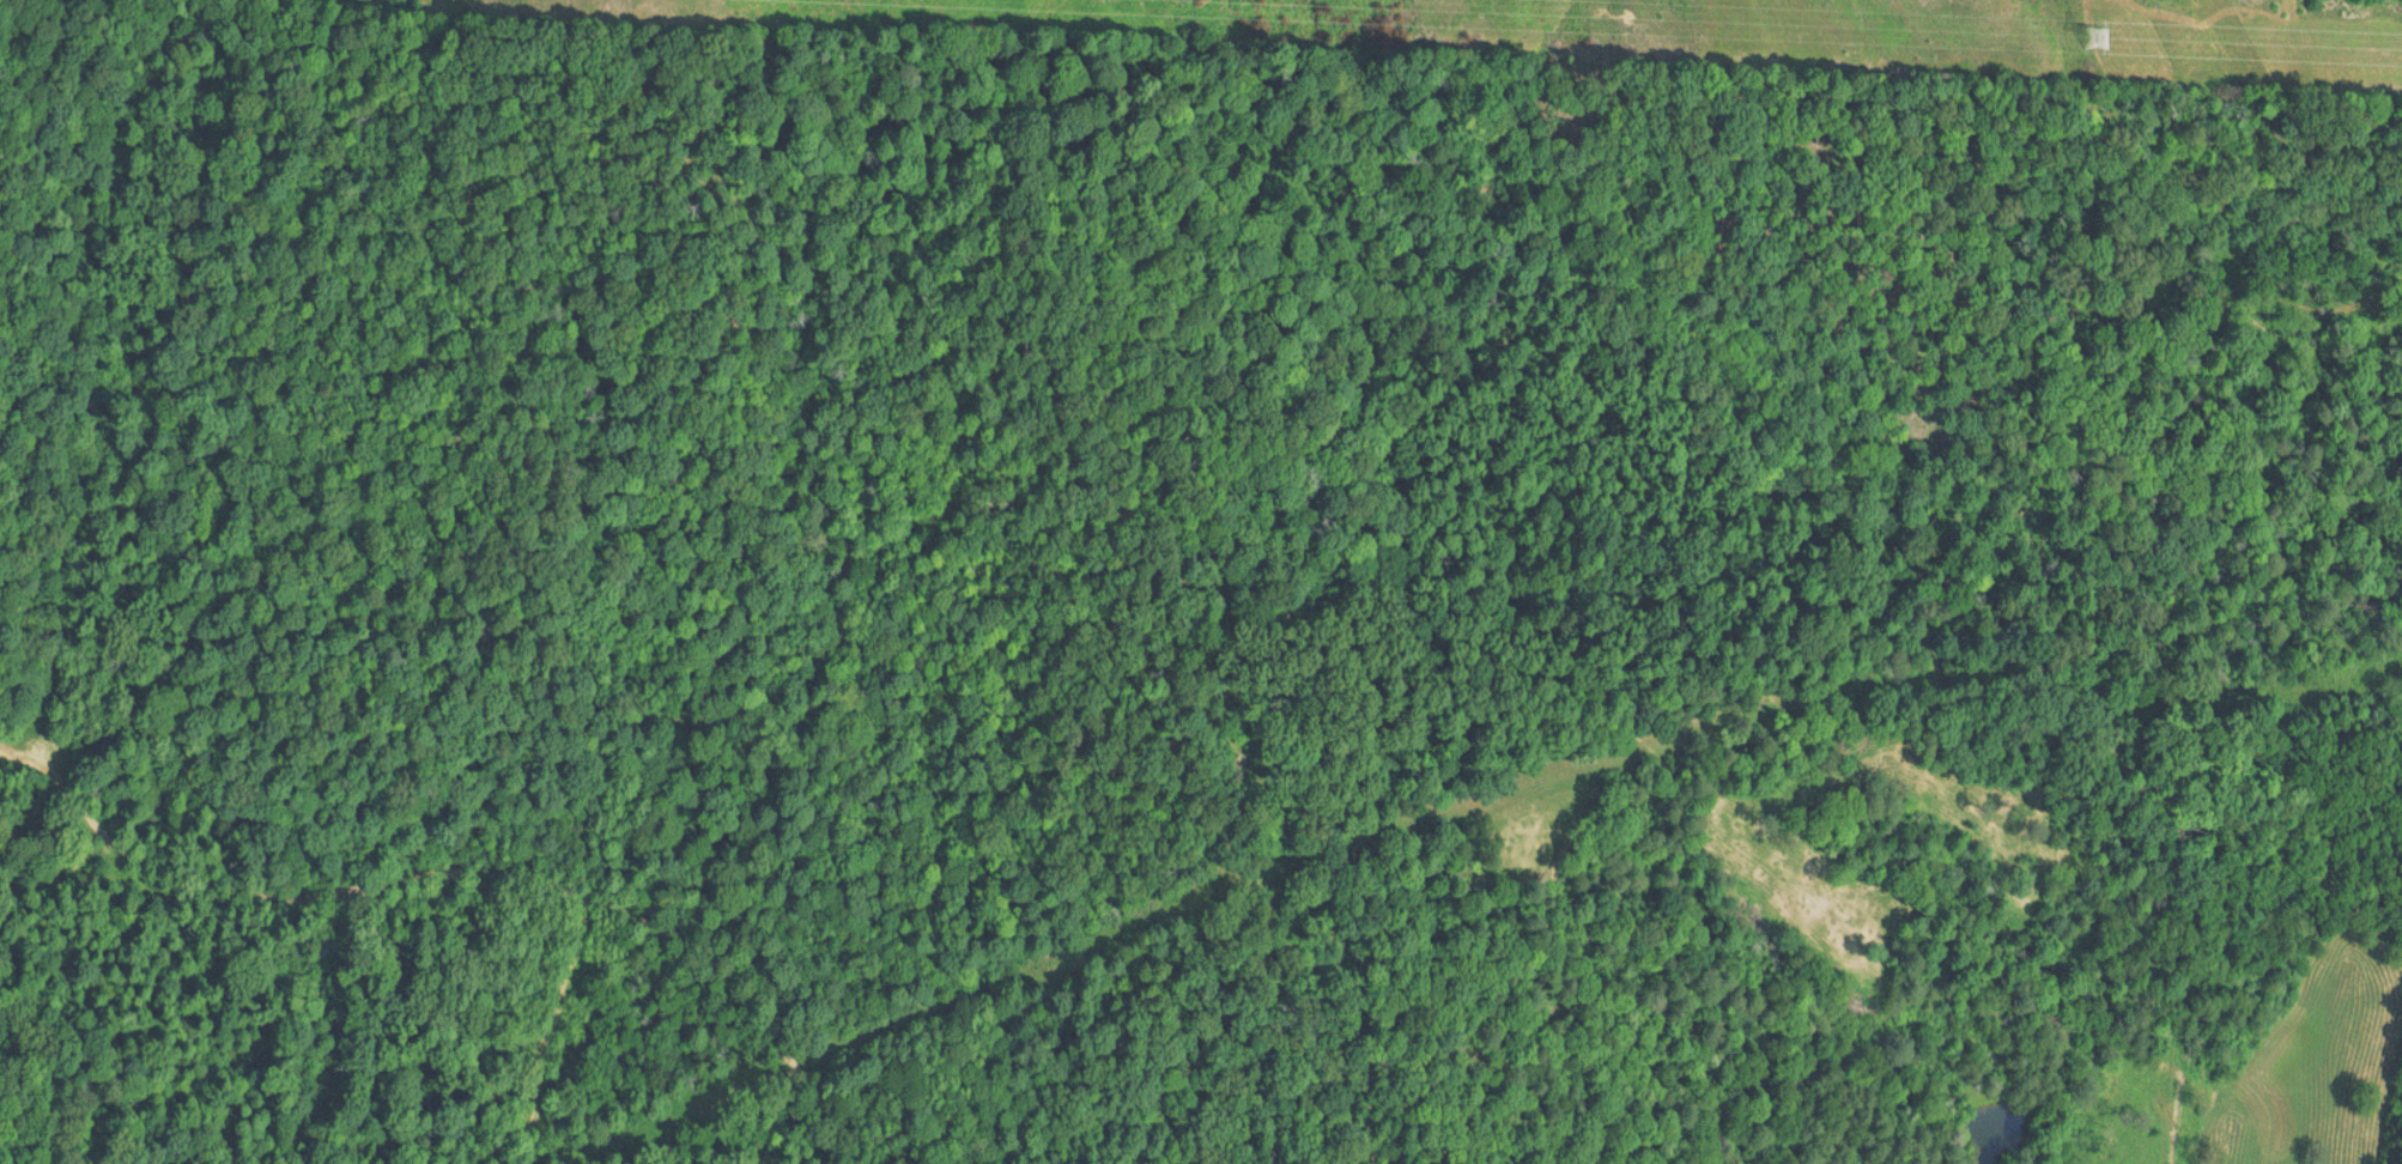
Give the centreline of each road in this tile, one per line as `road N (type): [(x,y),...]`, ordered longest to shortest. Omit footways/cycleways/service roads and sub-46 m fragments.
road 1 (tertiary): [(0,748),(72,790),(99,826),(176,863),(238,873),(471,868),(685,941),(746,986),(862,1127),(961,1163)]

